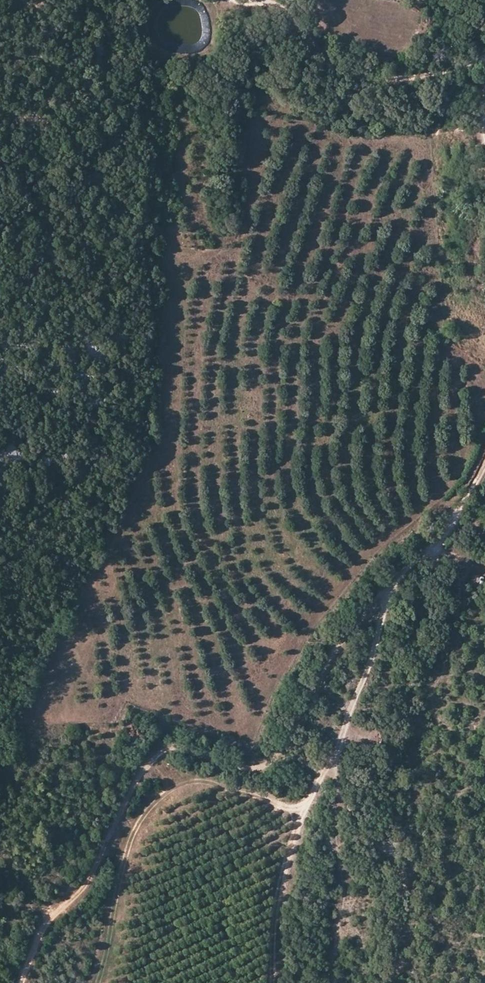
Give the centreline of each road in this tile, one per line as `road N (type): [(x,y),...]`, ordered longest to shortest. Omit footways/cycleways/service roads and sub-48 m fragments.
road 1 (track): [(484,461),(436,551),(390,592),(375,649),(305,809),(278,921),(275,982)]
road 2 (track): [(324,769),(282,759),(244,768),(173,748),(156,756),(80,891),(47,919),(21,982)]
road 3 (track): [(484,55),(436,72),(363,74),(325,57),(265,0)]
road 4 (track): [(96,982),(124,860),(138,823),(163,793),(156,756)]

